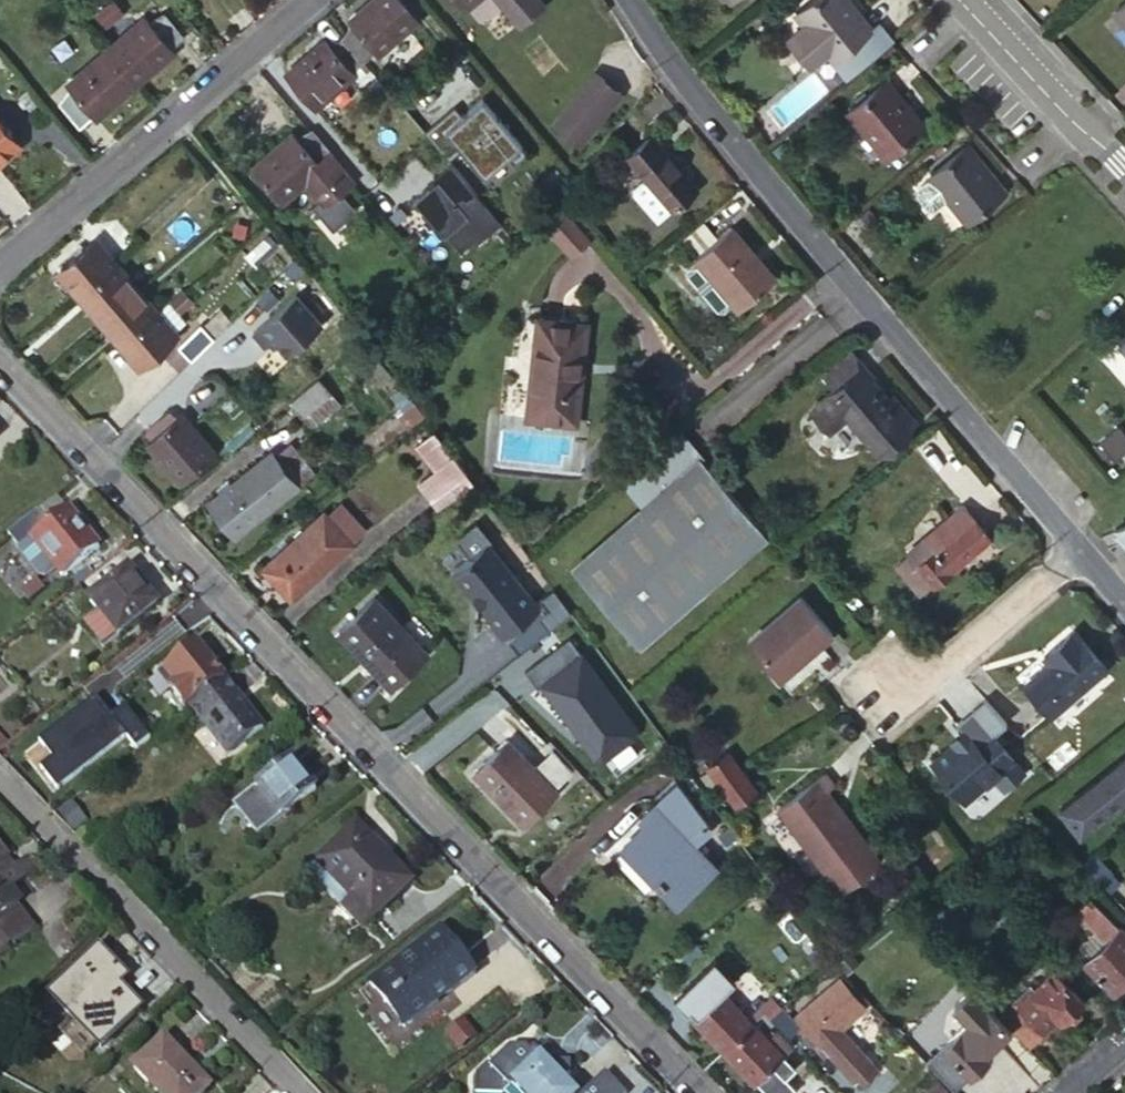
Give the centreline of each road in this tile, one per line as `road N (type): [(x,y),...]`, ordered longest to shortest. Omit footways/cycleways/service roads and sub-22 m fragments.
road 1 (residential): [(698,1092),(0,359)]
road 2 (residential): [(1124,604),(841,278),(628,0)]
road 3 (residential): [(293,1092),(0,786)]
road 4 (residential): [(302,0),(0,263)]
road 5 (residential): [(1124,171),(972,0)]

